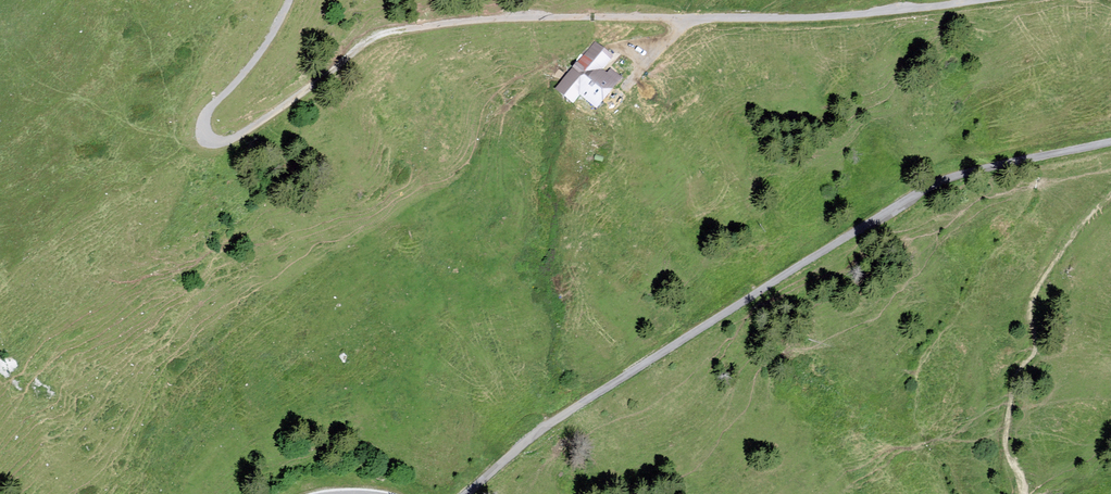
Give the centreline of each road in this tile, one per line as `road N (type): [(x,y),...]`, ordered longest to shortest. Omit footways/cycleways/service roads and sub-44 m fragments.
road 1 (track): [(995,0),(774,23),(514,17),(394,30),(365,41),(230,140),(209,140),(203,125),(209,108),(283,25),(292,0)]
road 2 (unclassified): [(1110,142),(927,187),(547,424),(467,493)]

